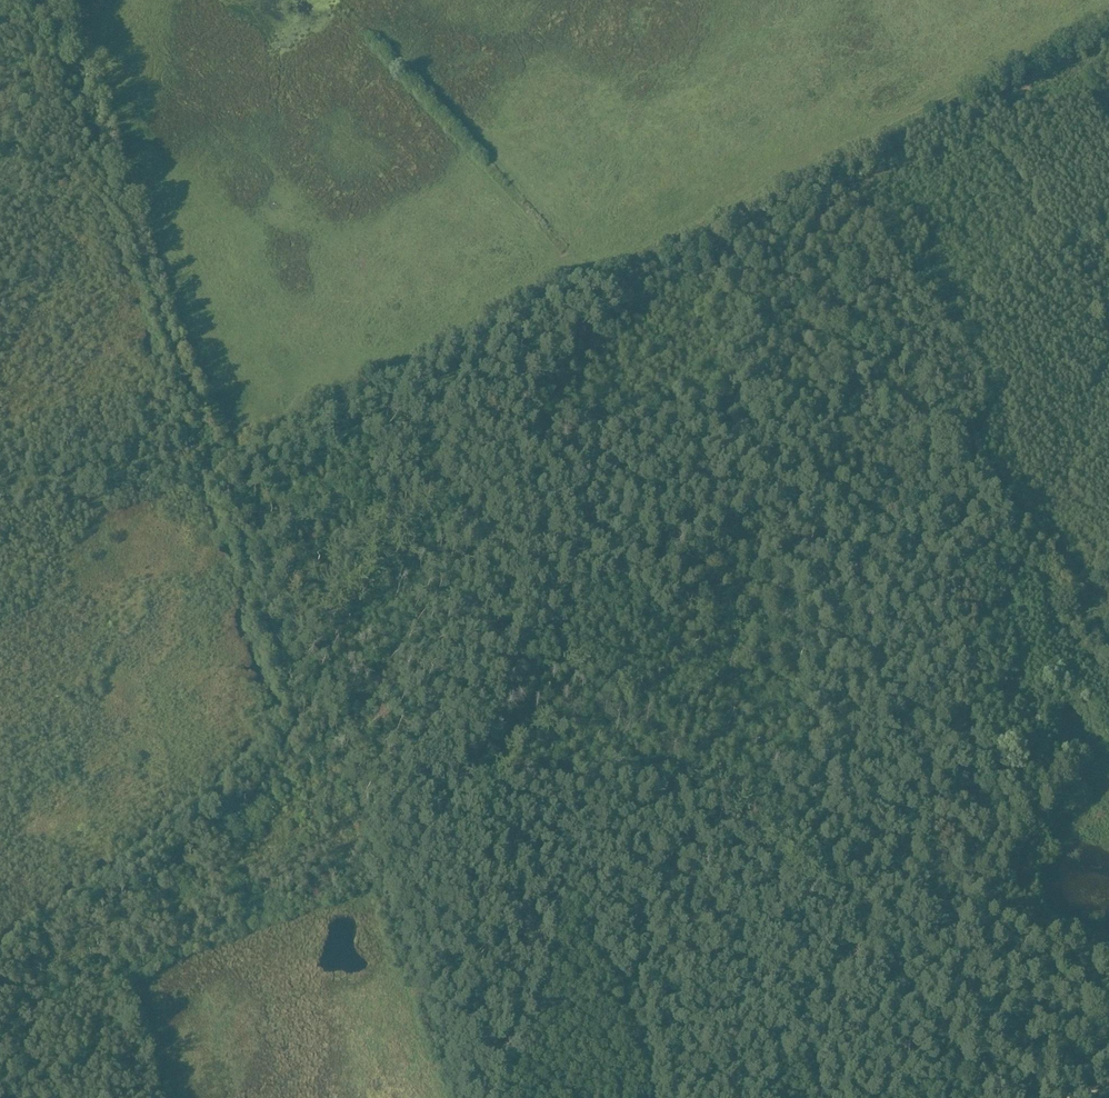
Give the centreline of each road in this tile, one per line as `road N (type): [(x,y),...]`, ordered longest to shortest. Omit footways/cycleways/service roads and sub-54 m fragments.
road 1 (track): [(461,341),(1108,21)]

